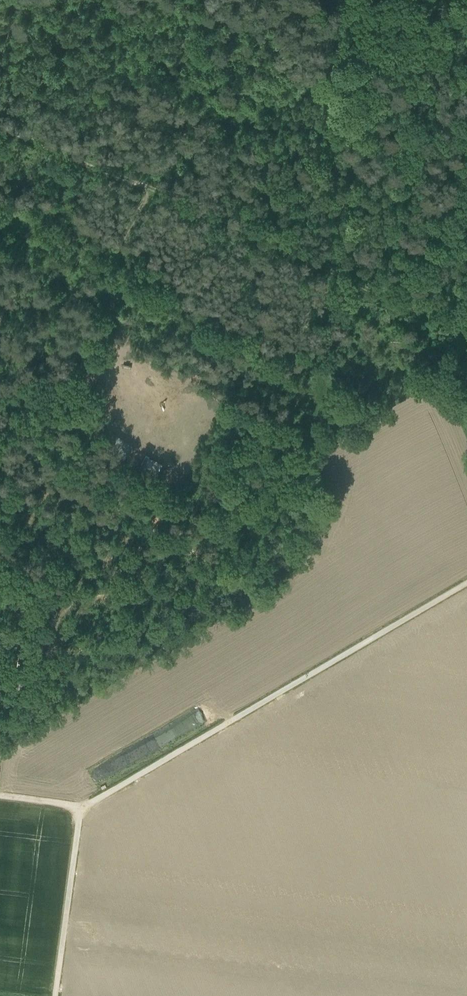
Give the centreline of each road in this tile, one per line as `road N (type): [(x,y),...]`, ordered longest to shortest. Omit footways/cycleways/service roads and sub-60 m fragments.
road 1 (track): [(55,995),(81,808),(466,582)]
road 2 (track): [(0,121),(466,336)]

